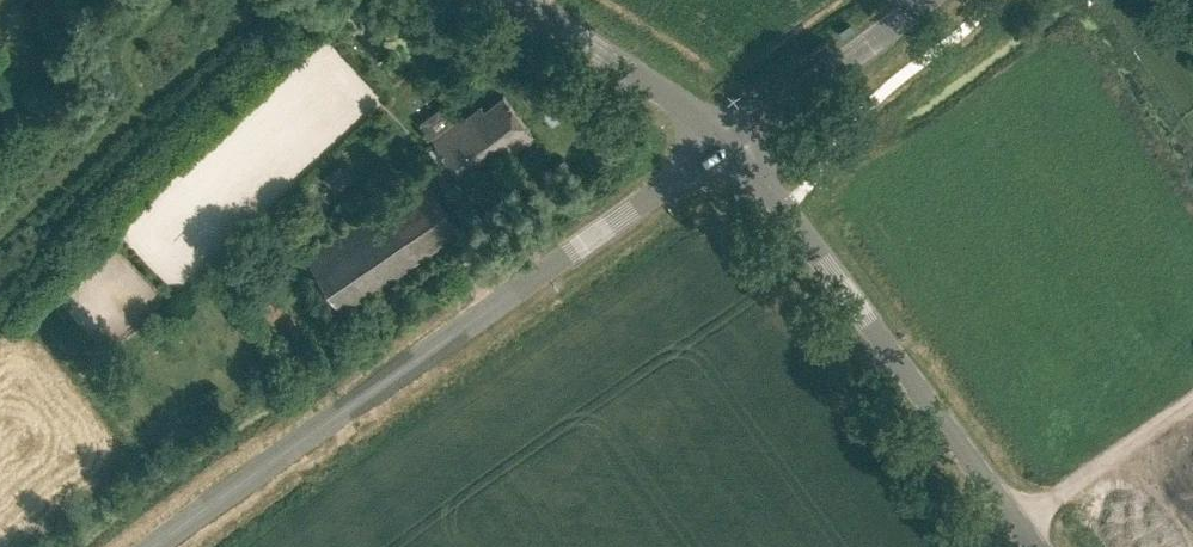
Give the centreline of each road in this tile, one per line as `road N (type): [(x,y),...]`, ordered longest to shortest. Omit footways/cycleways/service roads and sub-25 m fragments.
road 1 (tertiary): [(155,546),(685,171),(732,147)]
road 2 (tertiary): [(1035,546),(786,208),(732,147)]
road 3 (tertiary): [(732,147),(521,0)]
road 4 (tertiary): [(732,147),(925,0)]

